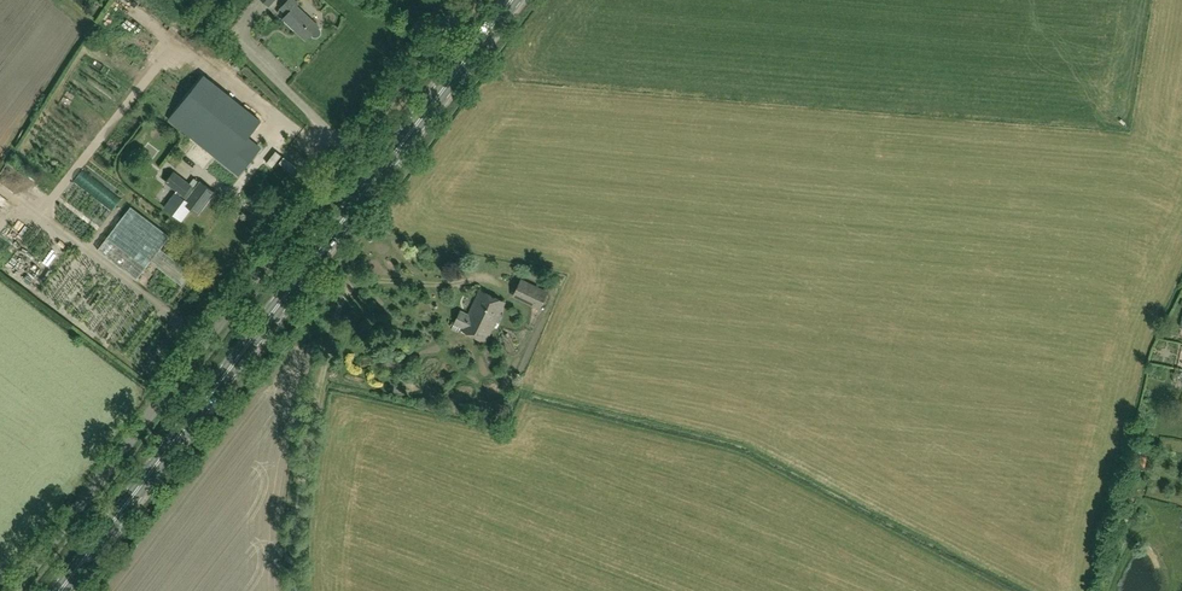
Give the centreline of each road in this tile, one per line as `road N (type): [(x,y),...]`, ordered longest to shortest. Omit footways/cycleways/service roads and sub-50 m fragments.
road 1 (primary): [(60,590),(512,0)]
road 2 (unclassified): [(15,590),(467,0)]

